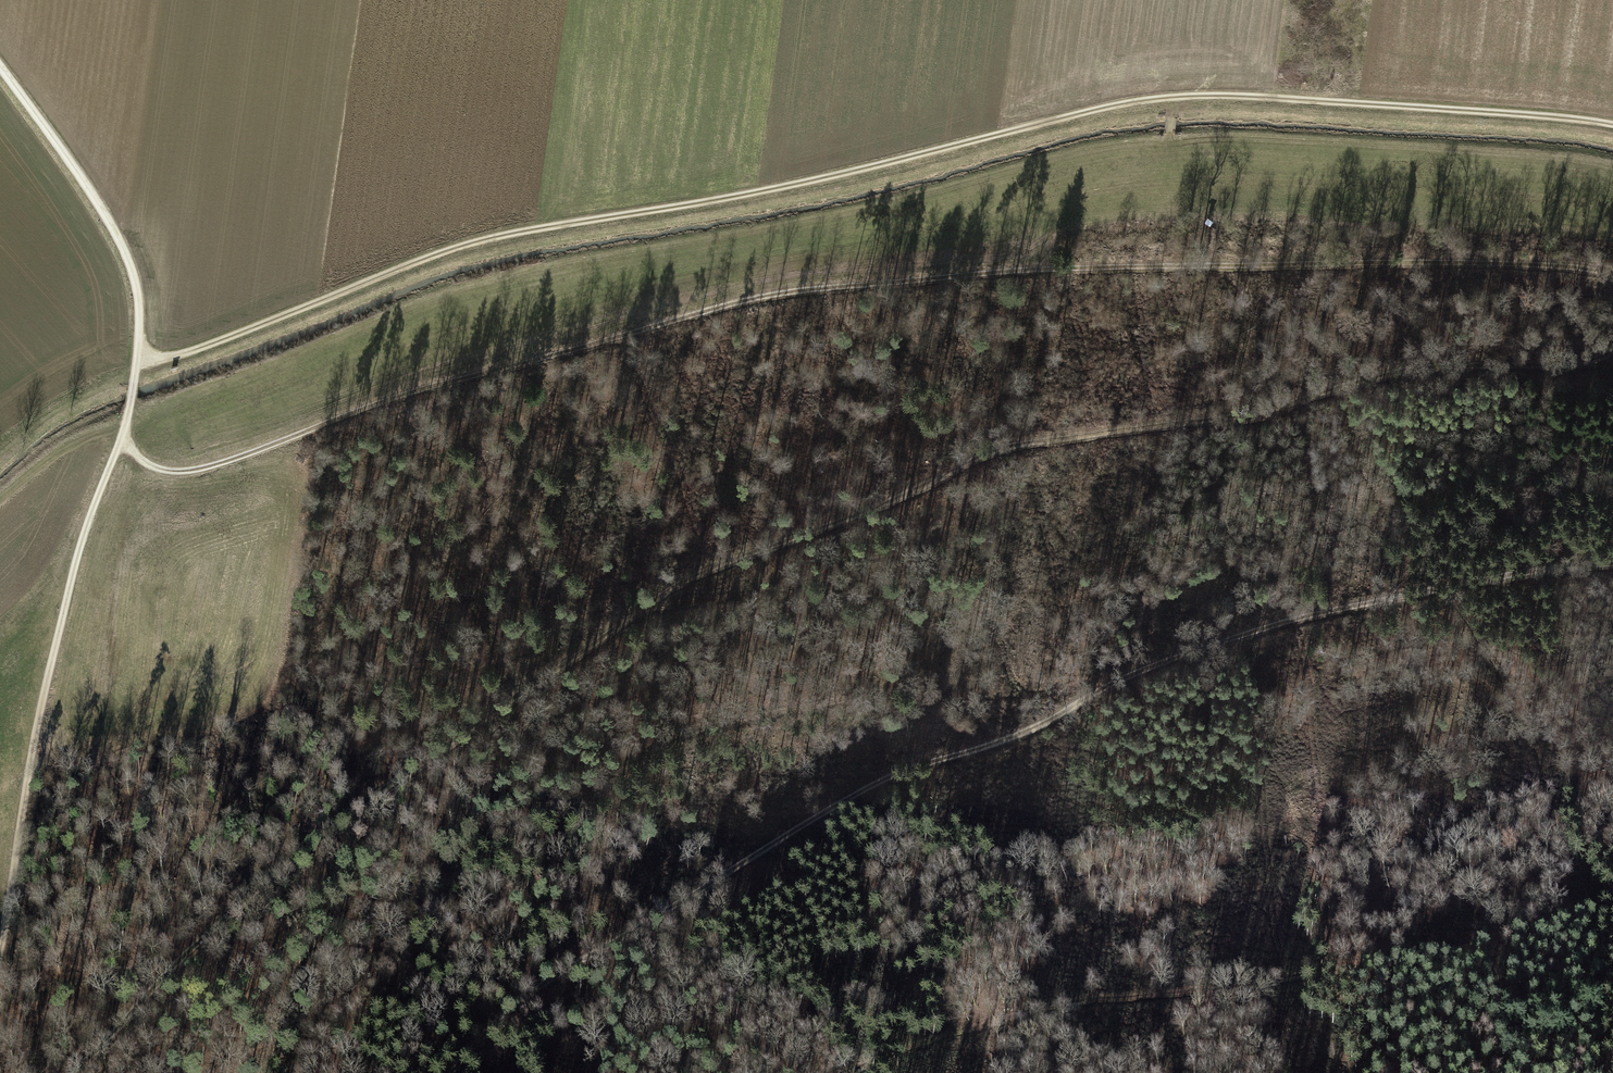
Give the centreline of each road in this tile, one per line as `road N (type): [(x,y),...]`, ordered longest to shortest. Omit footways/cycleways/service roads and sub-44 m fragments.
road 1 (track): [(1612,348),(1594,362),(1565,367),(1383,372),(1249,411),(1023,441),(698,571),(325,832),(216,925),(72,1072)]
road 2 (track): [(121,439),(162,470),(189,471),(451,381),(746,299),(937,273),(1245,260),(1612,273)]
road 3 (track): [(140,359),(224,339),(491,238),(785,186),(1119,104),(1269,97),(1612,125)]
road 4 (track): [(454,1072),(515,1005),(853,795),(1032,723),(1143,665),(1300,616),(1612,560)]
road 5 (track): [(189,951),(305,929),(454,864),(680,728),(859,694),(932,690),(991,701),(1127,674)]
road 6 (track): [(1612,899),(1479,944),(1022,1011),(840,1072)]
road 7 (track): [(121,439),(90,495),(71,553),(0,914)]
road 8 (track): [(0,68),(131,262),(140,359),(128,413)]

